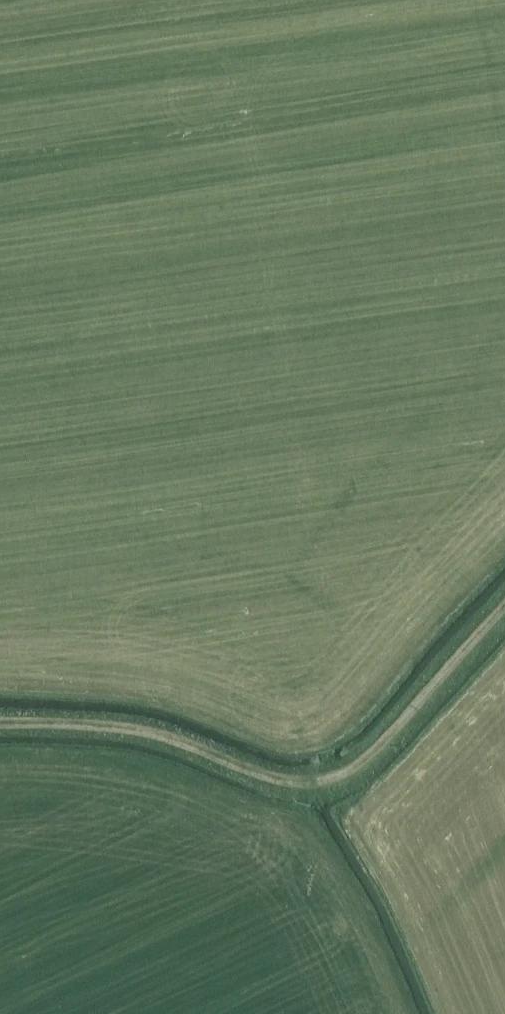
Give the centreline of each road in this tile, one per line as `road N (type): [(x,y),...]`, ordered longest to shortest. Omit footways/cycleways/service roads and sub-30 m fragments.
road 1 (track): [(0,726),(127,728),(283,784),(316,785),(375,753),(504,607)]

